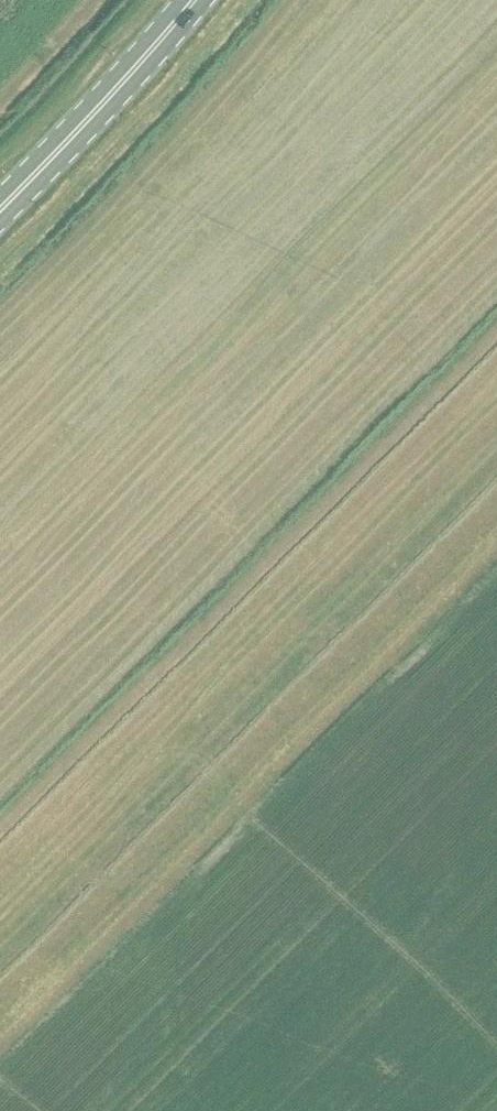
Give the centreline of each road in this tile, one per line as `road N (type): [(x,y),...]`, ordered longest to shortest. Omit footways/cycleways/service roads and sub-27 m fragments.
road 1 (primary): [(0,205),(190,0)]

